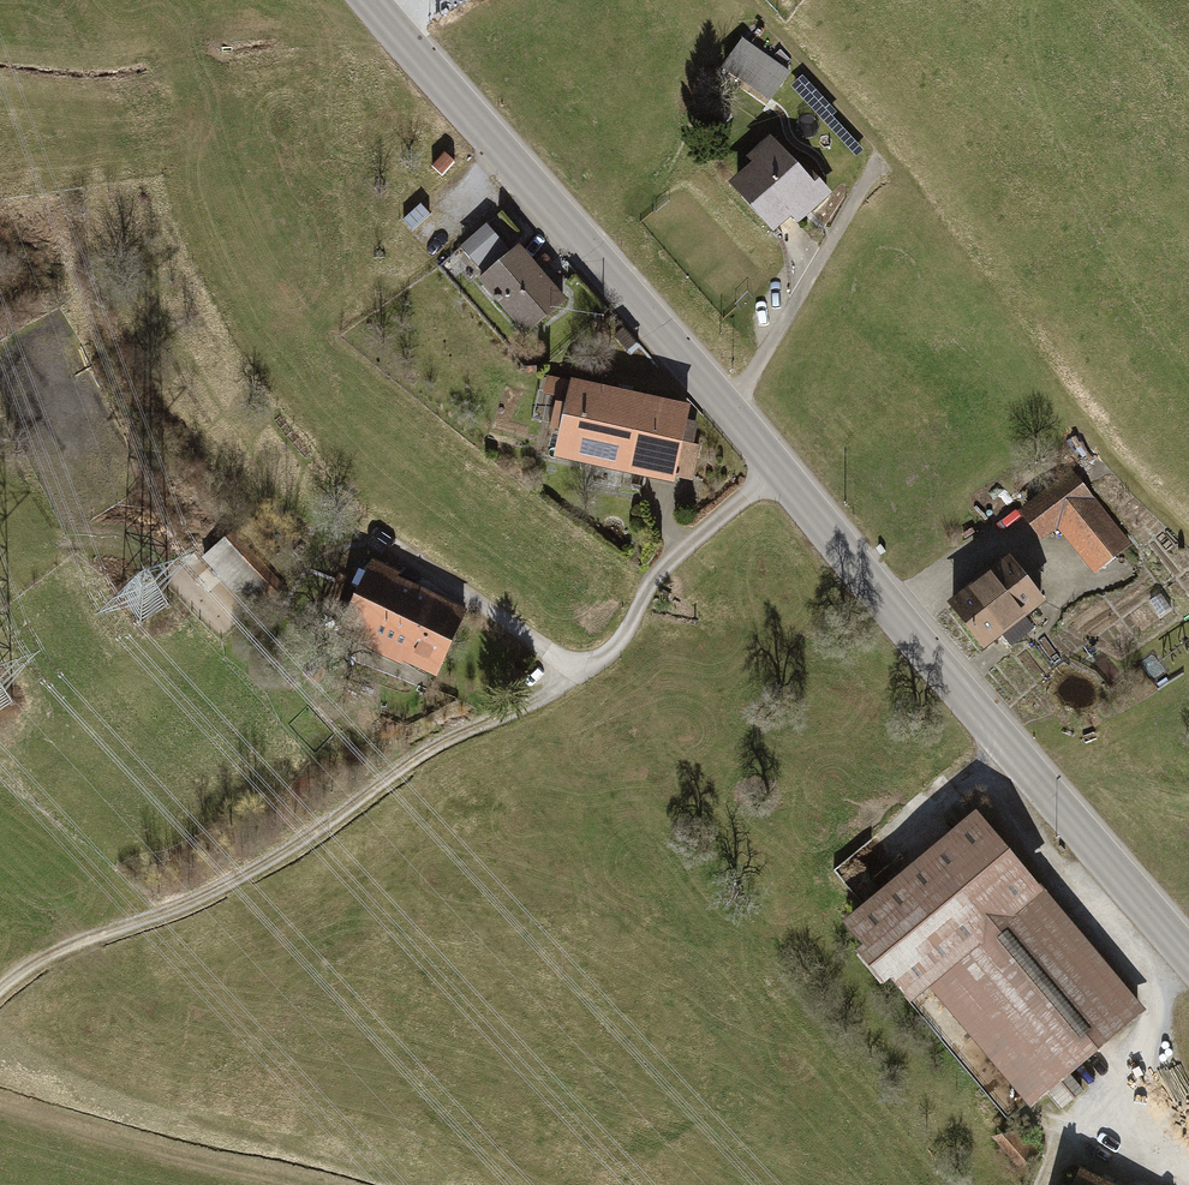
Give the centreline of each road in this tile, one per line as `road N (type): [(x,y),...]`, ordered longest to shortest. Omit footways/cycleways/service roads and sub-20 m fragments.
road 1 (tertiary): [(776,466),(1188,958)]
road 2 (tertiary): [(368,0),(776,466)]
road 3 (track): [(526,710),(430,750),(304,841),(230,884),(37,967),(0,991)]
road 4 (residential): [(776,466),(650,578),(622,639),(580,678),(526,710)]
road 5 (track): [(0,1105),(290,1184)]
road 6 (track): [(1163,1136),(1145,1066),(1161,982),(1184,952)]
road 7 (track): [(1052,1184),(1081,1132),(1163,1136),(1188,1147)]

